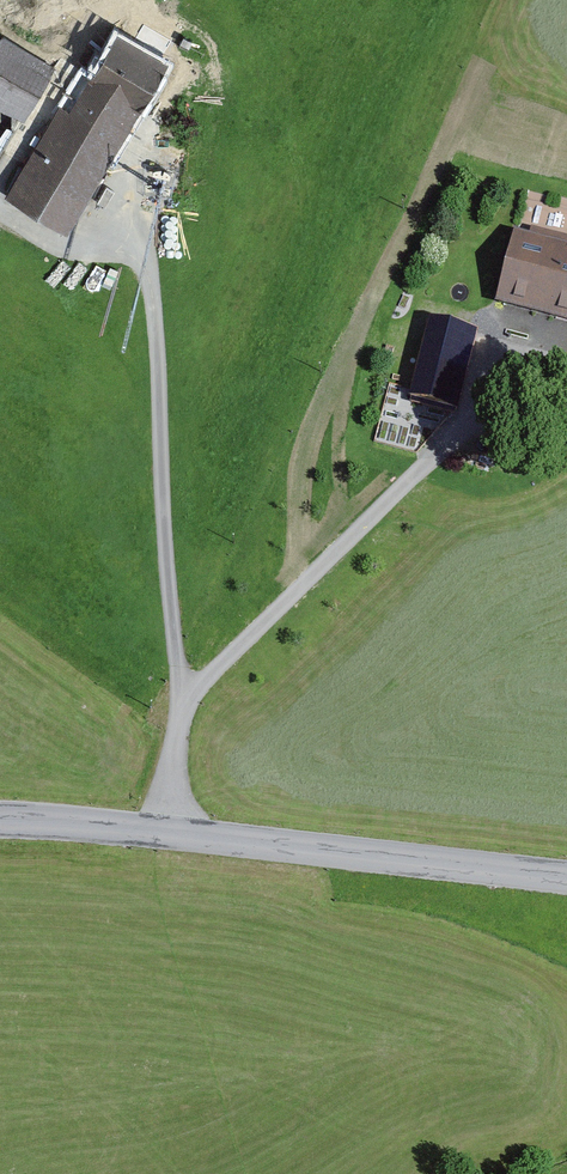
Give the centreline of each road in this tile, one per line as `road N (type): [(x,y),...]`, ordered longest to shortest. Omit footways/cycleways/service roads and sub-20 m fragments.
road 1 (residential): [(0,820),(566,878)]
road 2 (track): [(429,466),(182,714),(170,834)]
road 3 (track): [(182,714),(150,257)]

